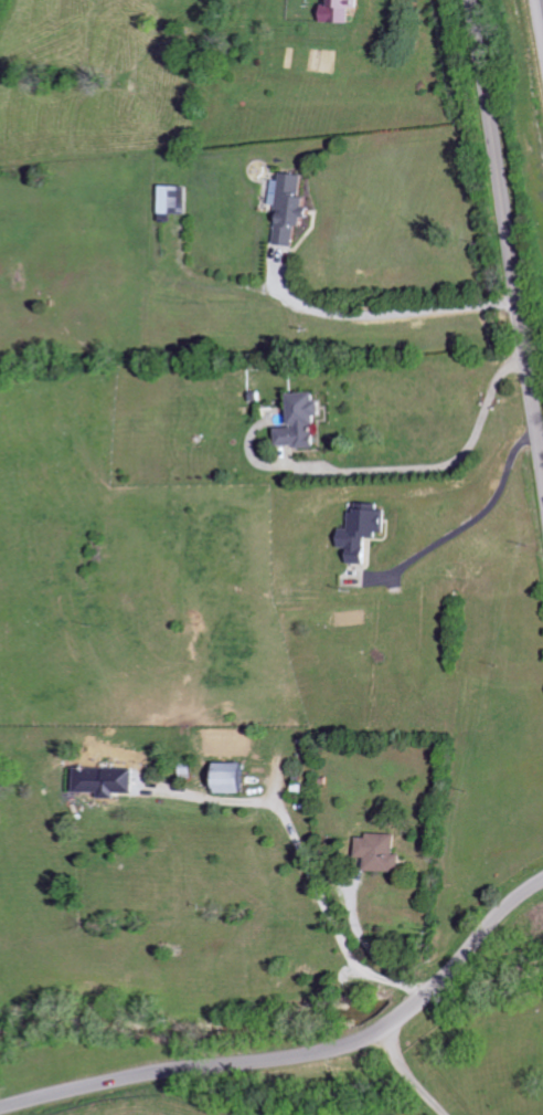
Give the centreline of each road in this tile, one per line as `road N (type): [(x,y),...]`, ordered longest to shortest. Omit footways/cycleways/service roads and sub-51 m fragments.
road 1 (residential): [(542,882),(383,1030),(343,1046),(0,1111)]
road 2 (residential): [(542,468),(473,0)]

